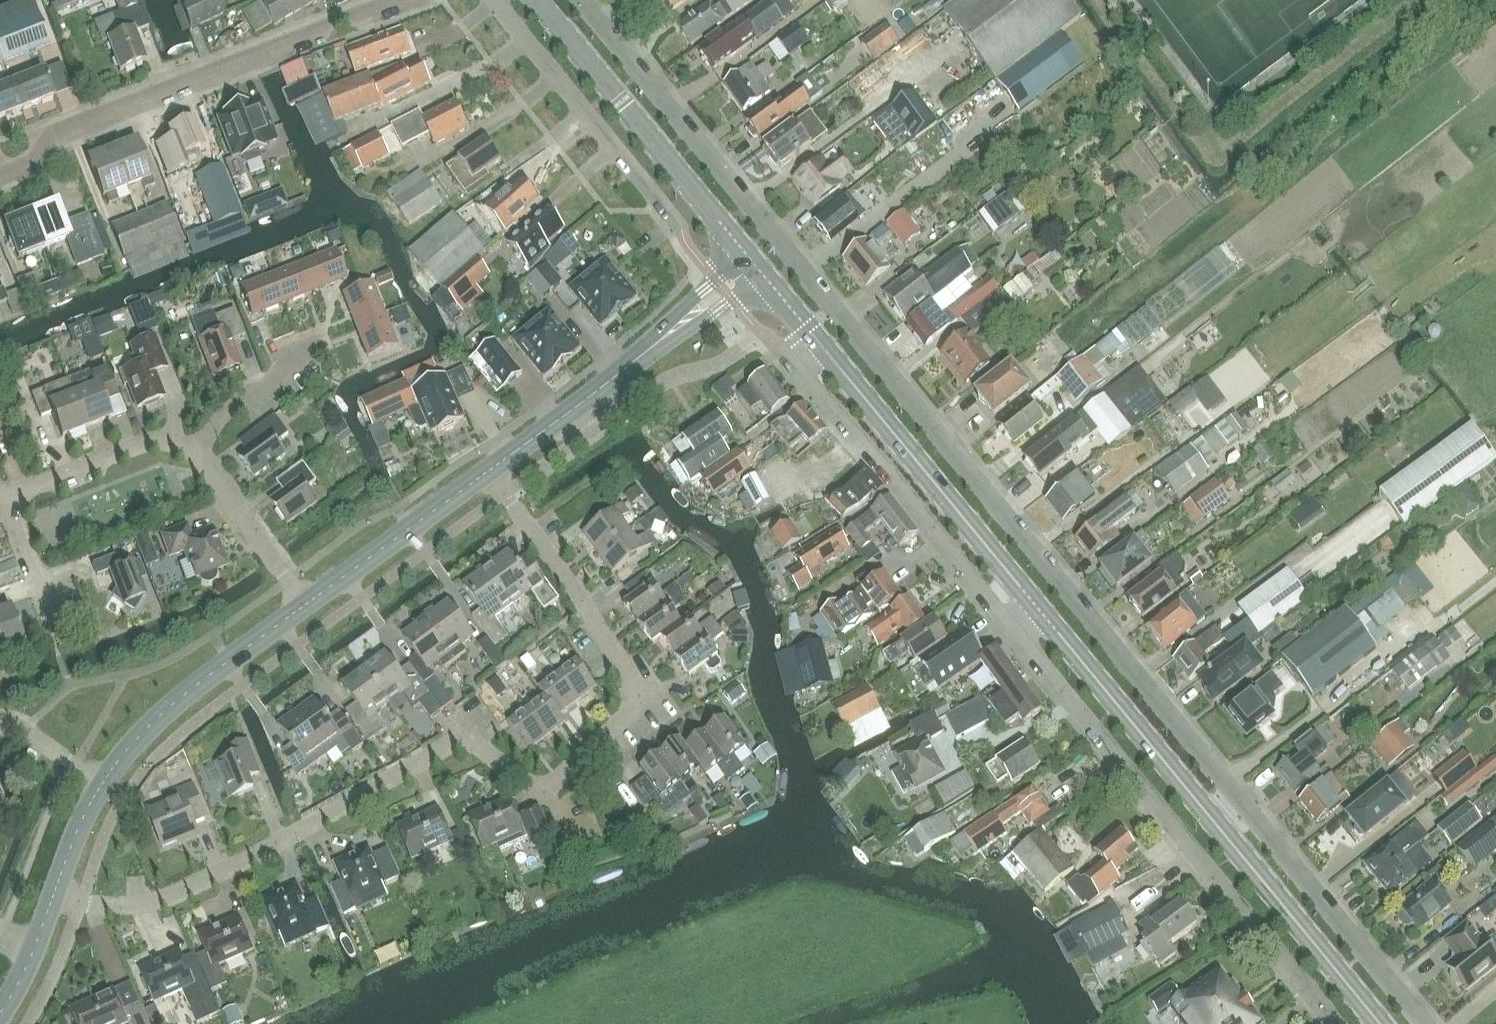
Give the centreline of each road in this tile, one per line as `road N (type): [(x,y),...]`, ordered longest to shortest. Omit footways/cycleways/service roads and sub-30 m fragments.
road 1 (residential): [(1422,1023),(580,0)]
road 2 (residential): [(55,892),(114,904),(175,894),(452,742),(478,744),(545,788),(626,714),(631,674),(489,469)]
road 3 (tertiary): [(1380,1023),(821,352)]
road 4 (residential): [(821,352),(800,371),(1336,1023)]
road 5 (residential): [(0,177),(33,164),(54,136),(75,127),(353,13),(364,18),(407,0)]
road 6 (tertiary): [(752,269),(534,0)]
road 7 (tertiary): [(489,469),(752,269)]
road 8 (residential): [(496,0),(673,215)]
road 9 (tertiary): [(104,781),(175,702),(304,605)]
road 10 (tertiary): [(304,605),(489,469)]
road 11 (residential): [(189,453),(145,442),(8,498)]
road 12 (residential): [(304,605),(189,453)]
road 13 (residential): [(189,453),(241,399),(314,349)]
road 14 (tertiary): [(0,1015),(55,892)]
road 15 (residential): [(8,498),(55,624)]
road 16 (tertiary): [(55,892),(104,781)]

